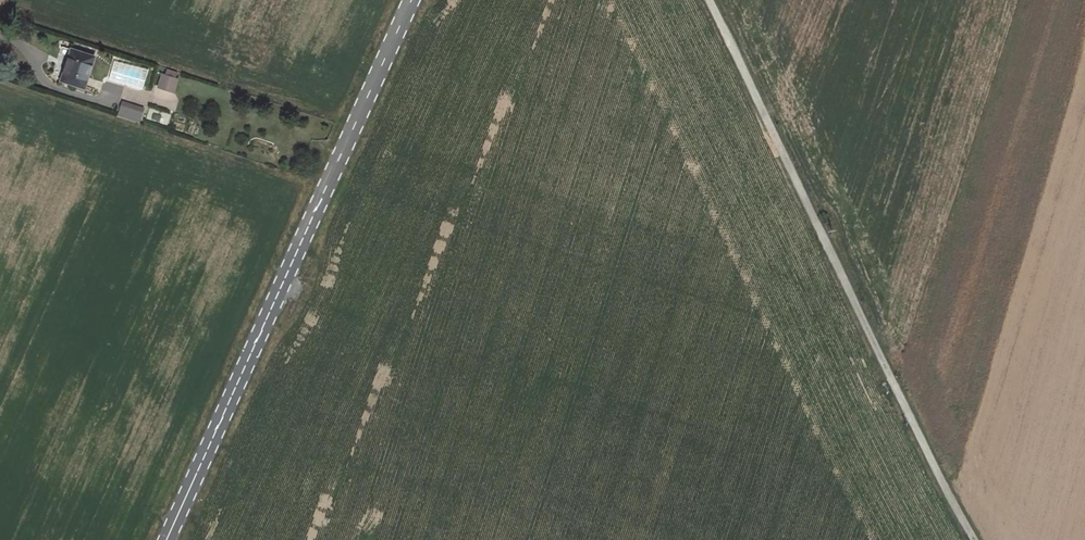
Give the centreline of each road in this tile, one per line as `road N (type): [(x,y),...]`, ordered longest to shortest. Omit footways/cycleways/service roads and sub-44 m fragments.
road 1 (track): [(986,539),(712,0)]
road 2 (secondary): [(167,539),(412,0)]

